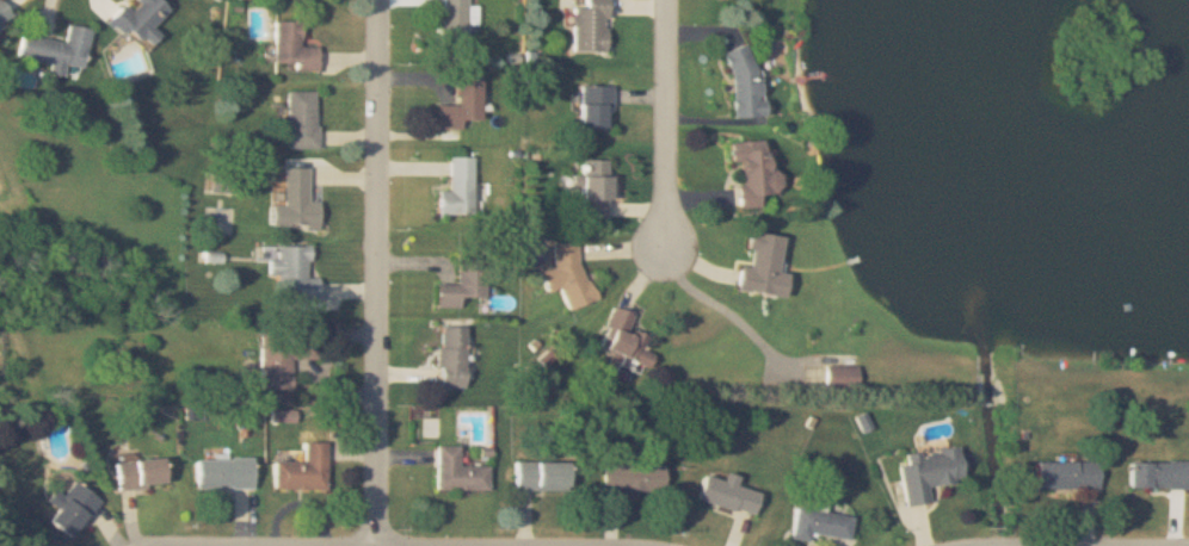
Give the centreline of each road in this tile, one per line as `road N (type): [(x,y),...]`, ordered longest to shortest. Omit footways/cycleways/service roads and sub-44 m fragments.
road 1 (residential): [(378,545),(384,0)]
road 2 (residential): [(669,0),(667,229)]

